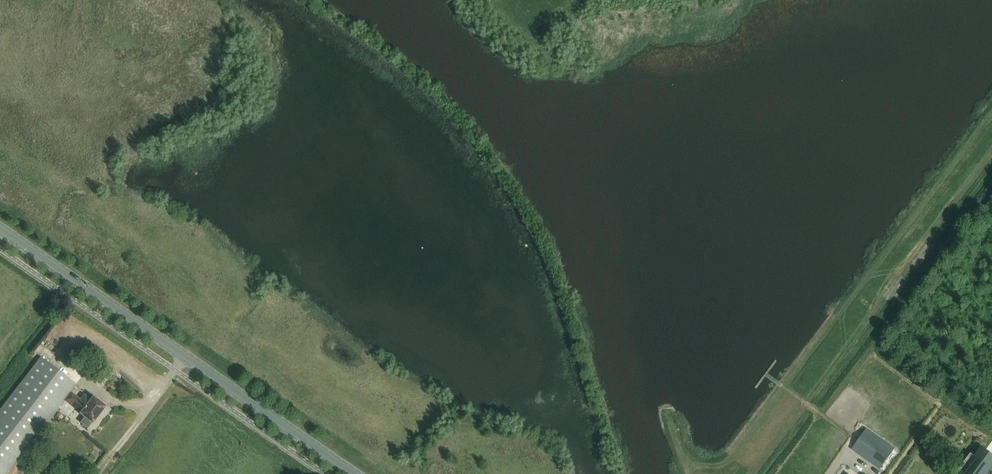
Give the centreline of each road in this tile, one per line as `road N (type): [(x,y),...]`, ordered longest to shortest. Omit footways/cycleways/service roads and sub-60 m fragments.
road 1 (secondary): [(357,473),(0,230)]

